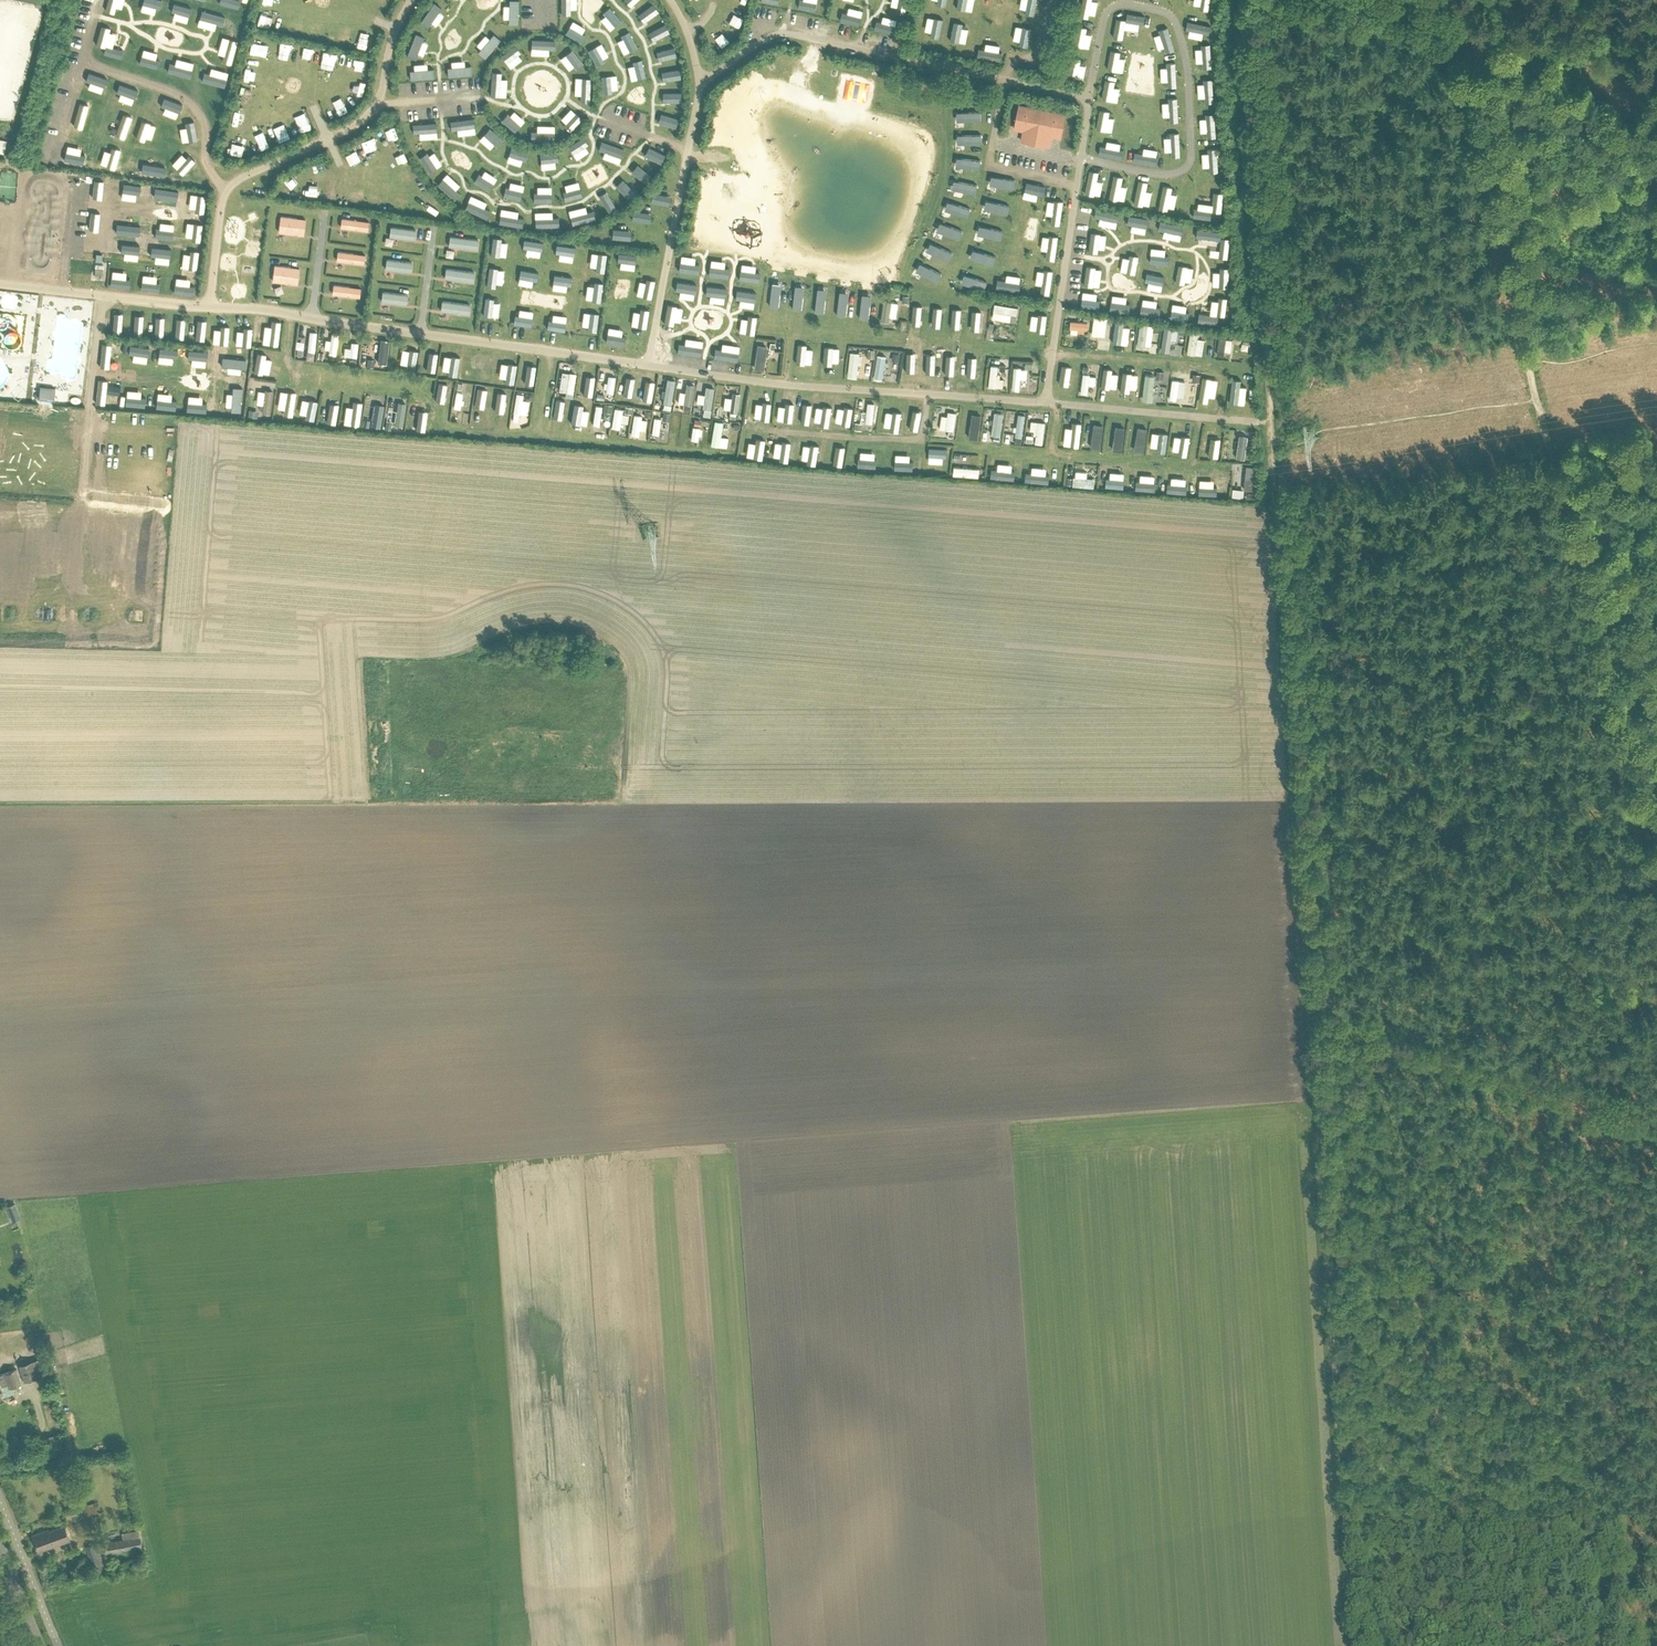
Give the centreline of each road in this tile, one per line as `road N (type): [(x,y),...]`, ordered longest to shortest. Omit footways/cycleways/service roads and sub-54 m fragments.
road 1 (track): [(1270,444),(1352,1645)]
road 2 (track): [(1539,396),(1656,869)]
road 3 (track): [(1242,0),(1270,444)]
road 4 (track): [(1092,81),(1112,9),(1126,3),(1170,13),(1186,60),(1191,154),(1174,174),(1081,158)]
road 5 (track): [(1454,0),(1446,21),(1533,369)]
road 6 (track): [(1311,1023),(1656,1134)]
road 7 (track): [(729,456),(457,430)]
road 8 (track): [(961,444),(1228,466)]
road 9 (track): [(747,426),(917,438),(928,393)]
road 10 (track): [(426,389),(300,375),(287,362),(293,314)]
road 11 (track): [(1529,44),(1372,0)]
road 12 (track): [(1656,79),(1529,44)]

